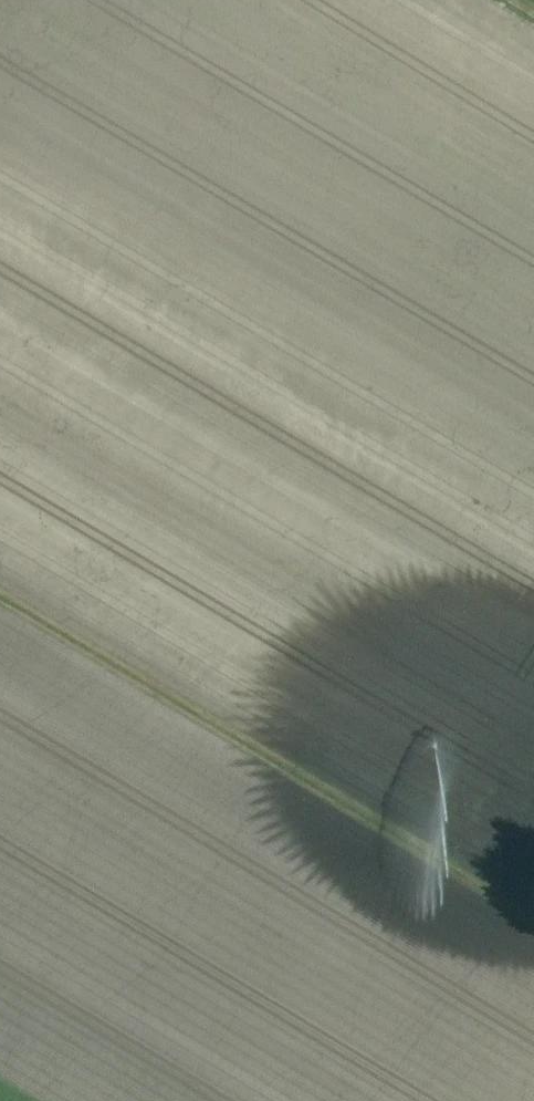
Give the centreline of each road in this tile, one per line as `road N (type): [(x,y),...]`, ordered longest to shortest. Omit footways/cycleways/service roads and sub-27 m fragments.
road 1 (track): [(533,925),(0,613)]

